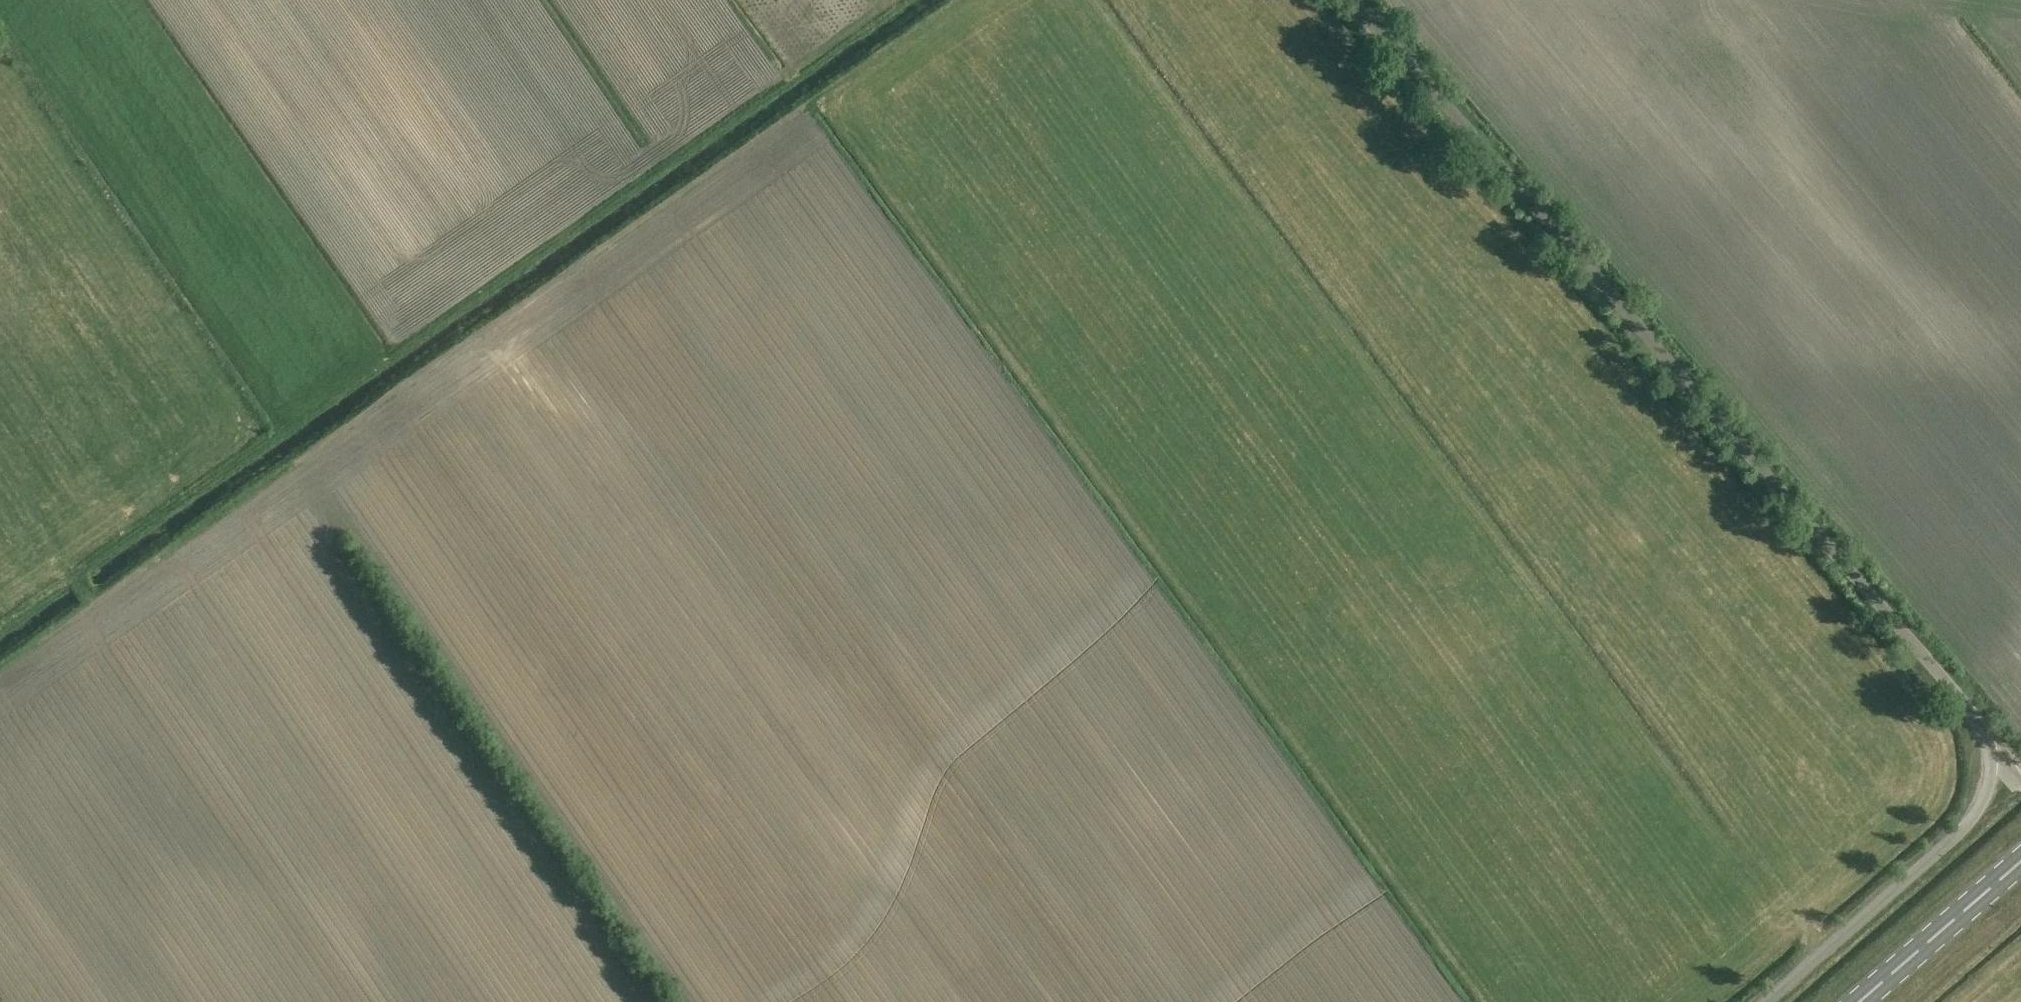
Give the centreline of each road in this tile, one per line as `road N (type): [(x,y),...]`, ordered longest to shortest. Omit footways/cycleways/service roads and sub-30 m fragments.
road 1 (track): [(0,628),(906,0)]
road 2 (unclassified): [(2008,757),(1357,0)]
road 3 (unclassified): [(1765,1001),(1948,843),(2008,757)]
road 4 (primary): [(1860,1001),(2020,861)]

